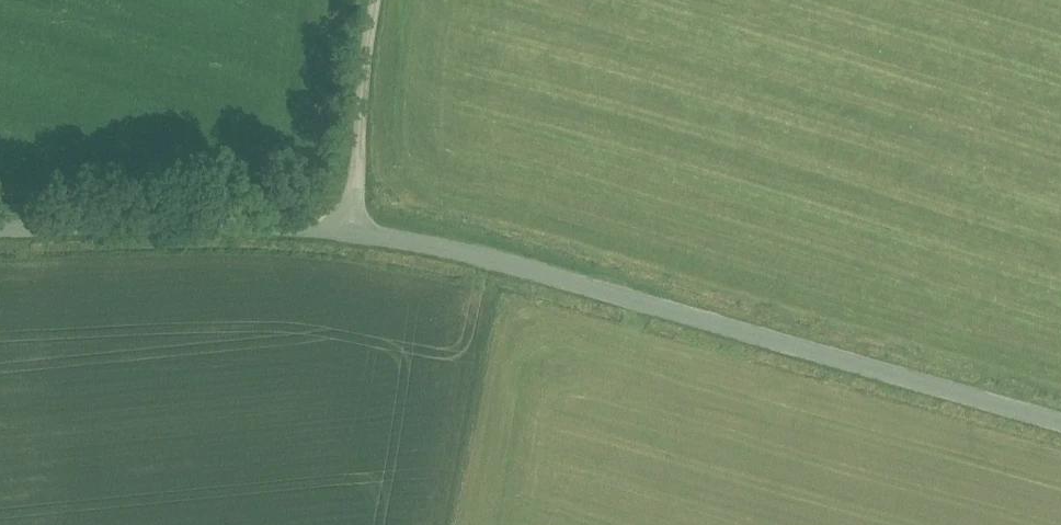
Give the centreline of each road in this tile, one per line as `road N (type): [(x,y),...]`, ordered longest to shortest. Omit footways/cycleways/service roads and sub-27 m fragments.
road 1 (unclassified): [(1060,425),(457,250),(351,231)]
road 2 (unclassified): [(351,231),(0,229)]
road 3 (unclassified): [(351,231),(376,0)]

